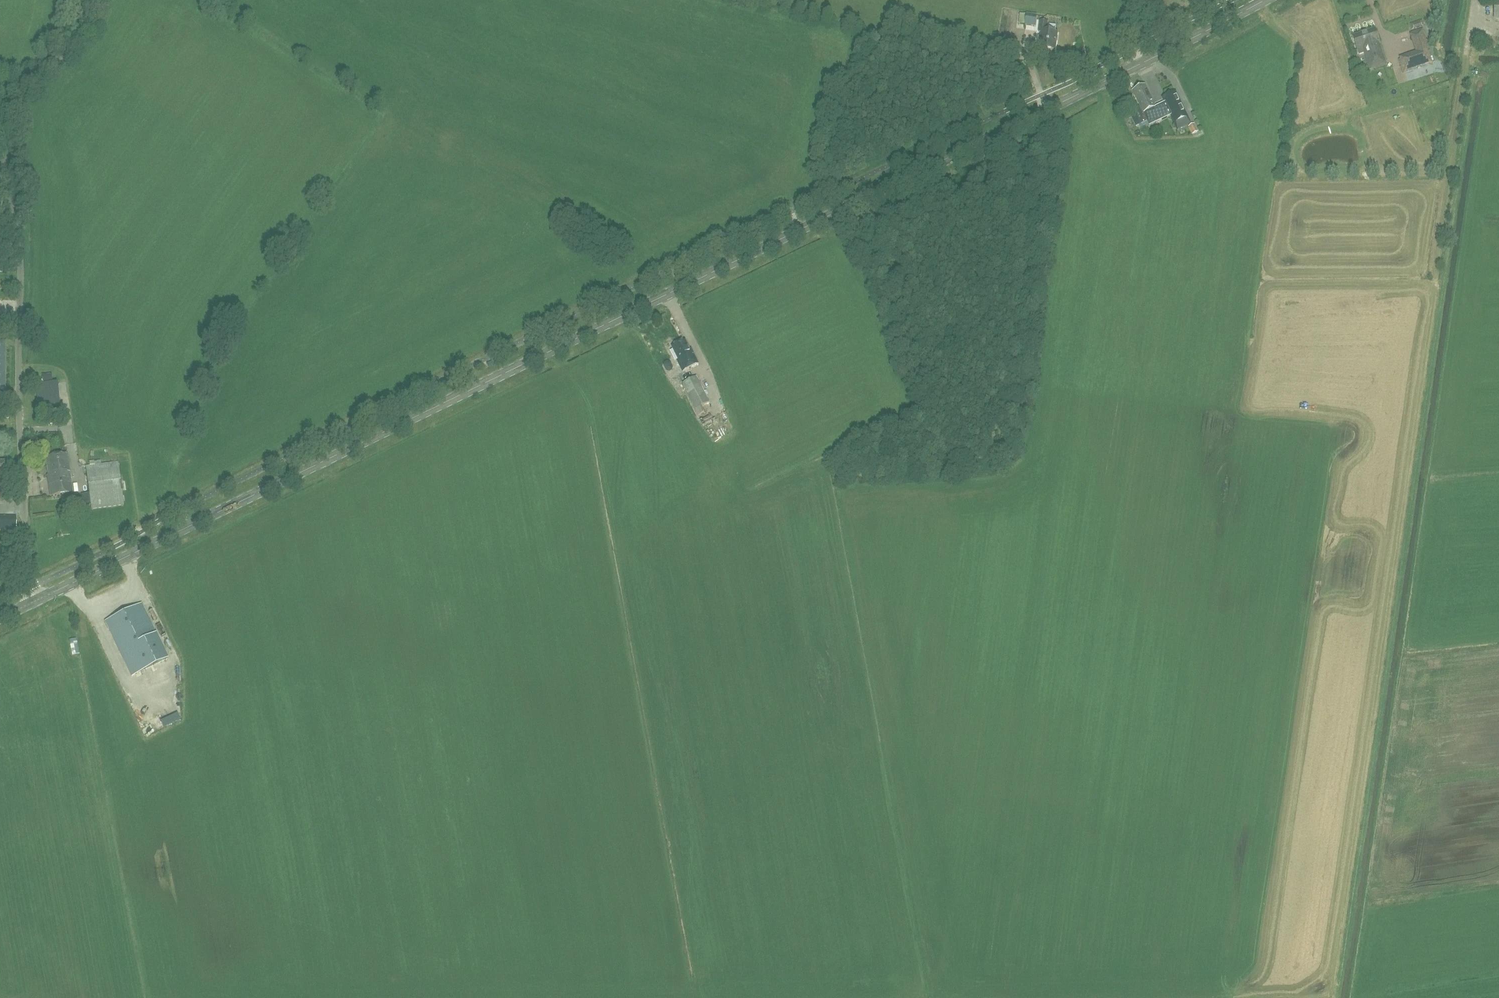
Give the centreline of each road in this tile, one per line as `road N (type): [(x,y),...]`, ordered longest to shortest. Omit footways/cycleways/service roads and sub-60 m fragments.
road 1 (tertiary): [(37,600),(1264,0)]
road 2 (unclassified): [(37,600),(27,557),(20,252),(3,112)]
road 3 (track): [(1447,185),(1466,53)]

